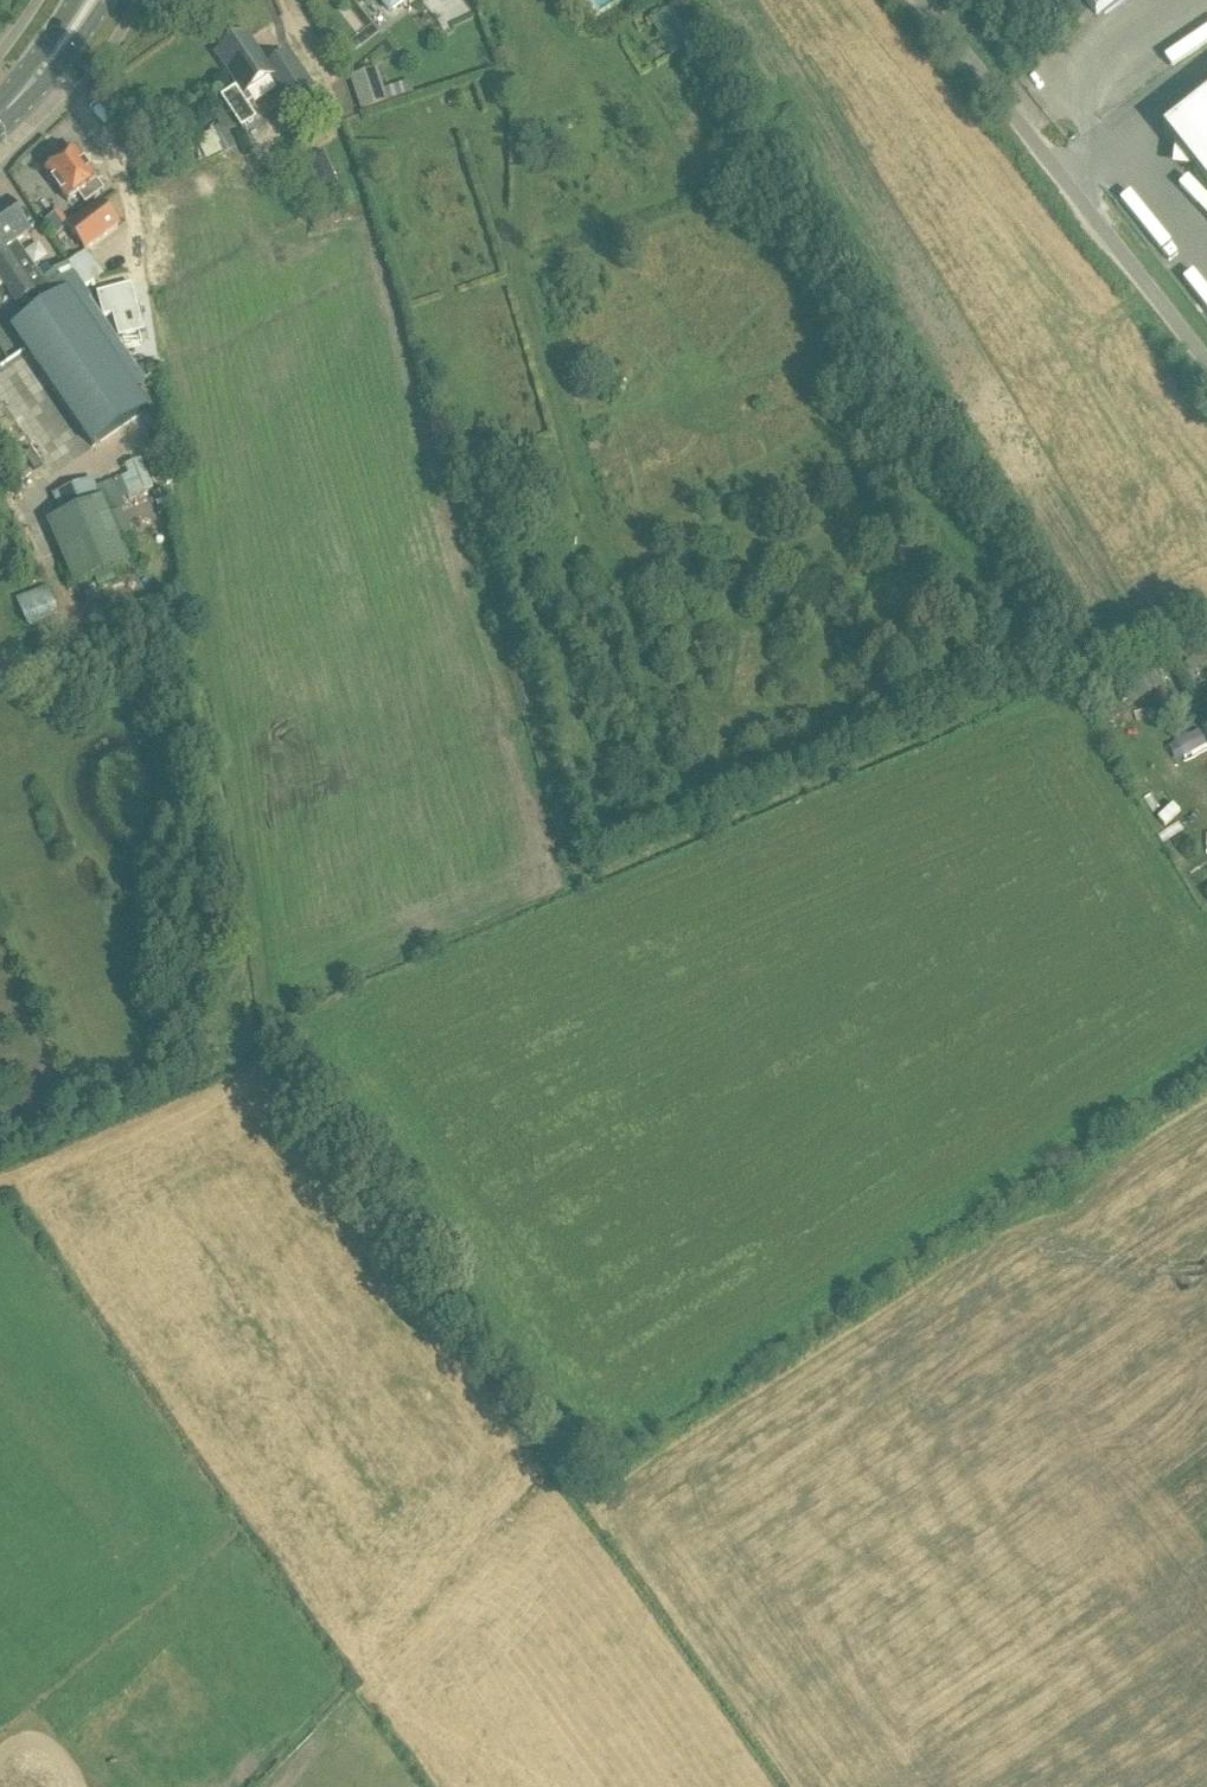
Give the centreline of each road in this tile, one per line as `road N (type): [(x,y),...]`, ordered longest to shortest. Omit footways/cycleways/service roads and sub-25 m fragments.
road 1 (unclassified): [(1206,349),(933,0)]
road 2 (secondary): [(0,116),(89,0)]

